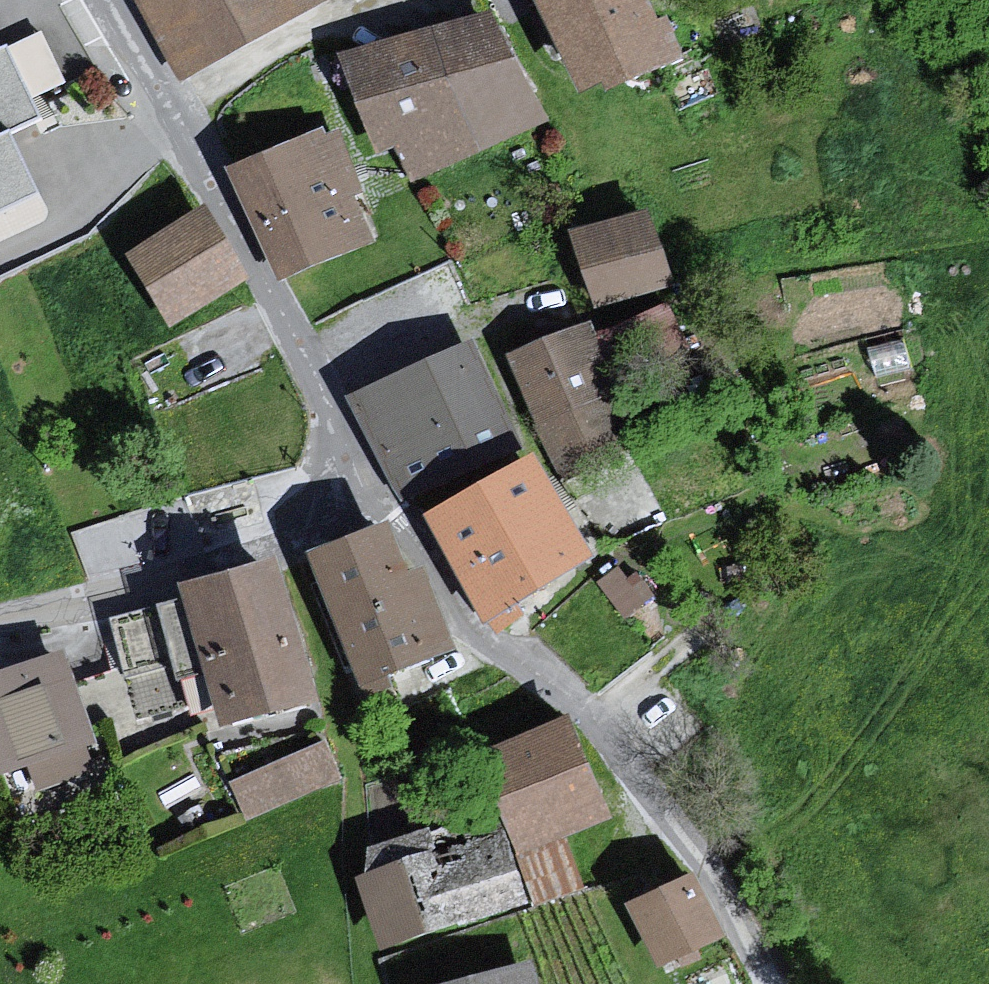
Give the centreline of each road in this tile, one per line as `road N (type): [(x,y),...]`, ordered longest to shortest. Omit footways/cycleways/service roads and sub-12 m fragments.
road 1 (residential): [(0,624),(387,520),(94,0)]

